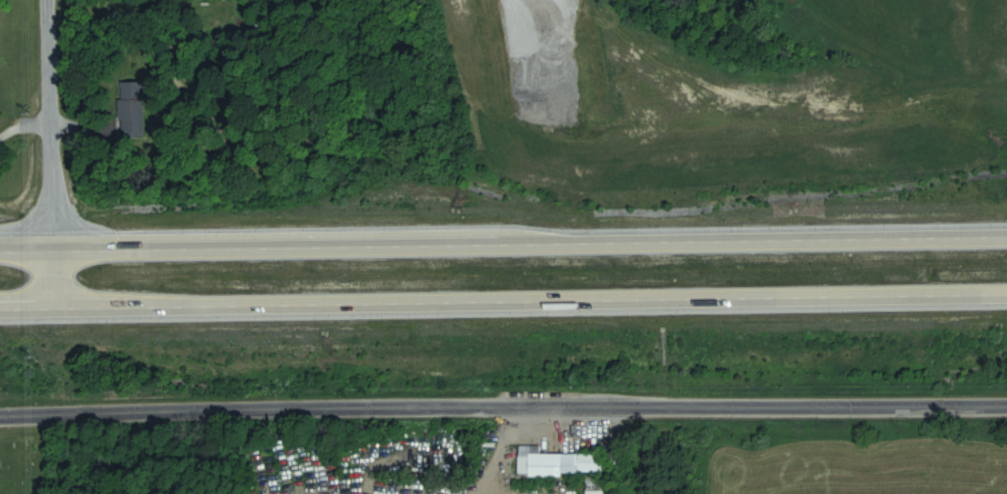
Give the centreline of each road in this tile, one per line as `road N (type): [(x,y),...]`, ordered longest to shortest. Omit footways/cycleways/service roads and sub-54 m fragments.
road 1 (residential): [(0,414),(390,403),(1006,405)]
road 2 (trunk): [(1006,232),(0,246)]
road 3 (trunk): [(0,309),(1006,297)]
road 4 (residential): [(56,245),(49,0)]

